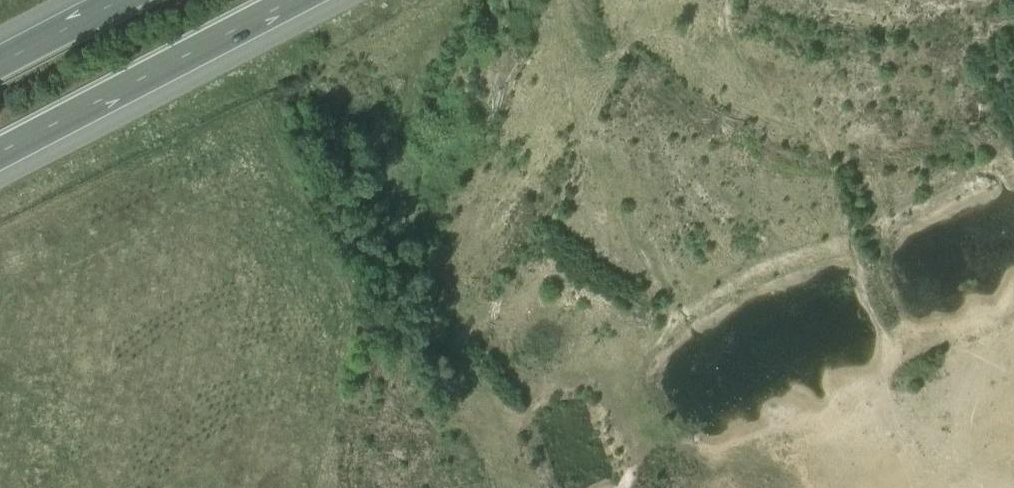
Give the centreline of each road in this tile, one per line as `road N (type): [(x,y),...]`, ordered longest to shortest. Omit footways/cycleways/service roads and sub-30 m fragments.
road 1 (motorway): [(0,155),(298,0)]

